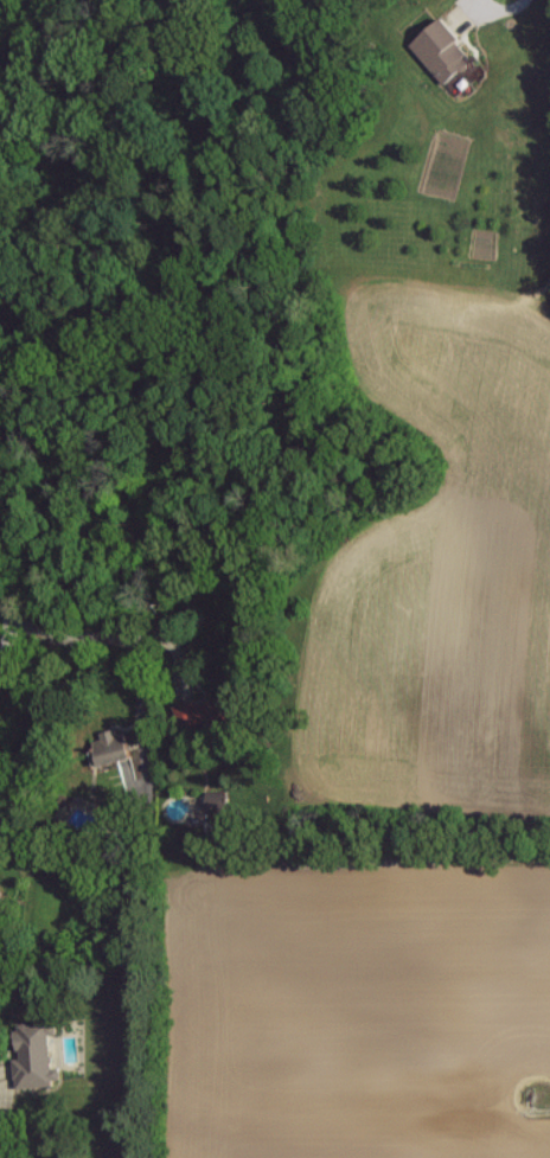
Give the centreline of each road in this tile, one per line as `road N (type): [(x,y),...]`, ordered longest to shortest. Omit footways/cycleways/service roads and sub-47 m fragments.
road 1 (residential): [(190,615),(143,641),(39,633),(0,613)]

